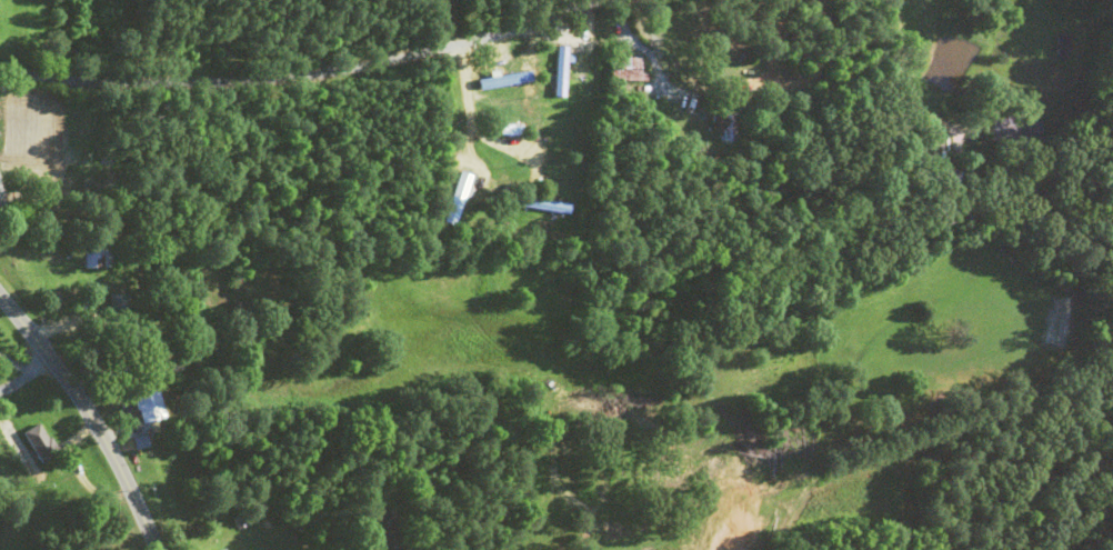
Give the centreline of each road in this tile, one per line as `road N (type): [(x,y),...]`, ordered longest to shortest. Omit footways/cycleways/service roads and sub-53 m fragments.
road 1 (residential): [(0,35),(1112,74)]
road 2 (residential): [(177,549),(0,319)]

